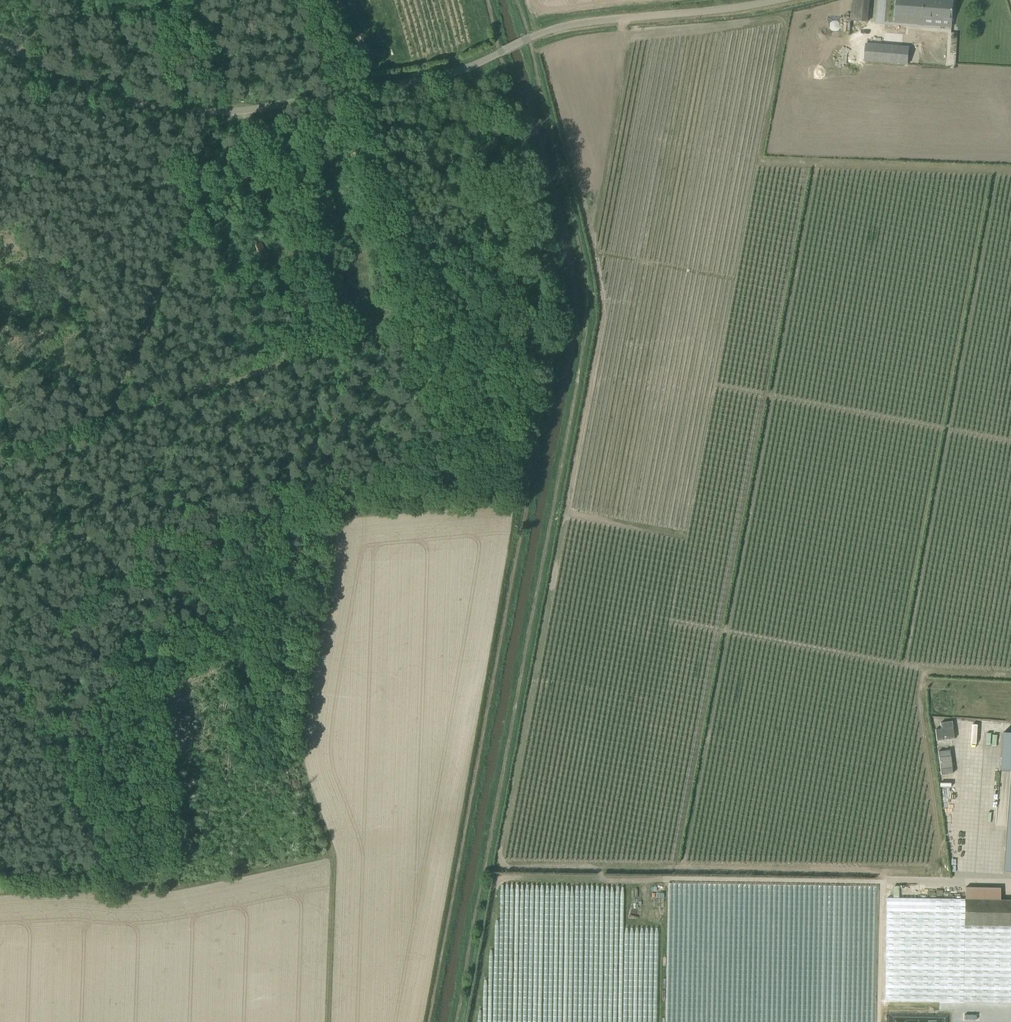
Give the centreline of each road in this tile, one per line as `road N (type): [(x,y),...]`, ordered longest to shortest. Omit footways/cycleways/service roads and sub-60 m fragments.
road 1 (unclassified): [(502,52),(390,91),(210,119),(139,111),(0,51)]
road 2 (track): [(116,410),(239,114)]
road 3 (unclassified): [(502,52),(583,23),(791,0)]
road 4 (track): [(250,369),(10,439)]
road 5 (track): [(299,237),(304,261),(283,324),(250,369)]
road 6 (track): [(239,114),(257,136),(299,237)]
road 7 (track): [(191,0),(239,114)]

